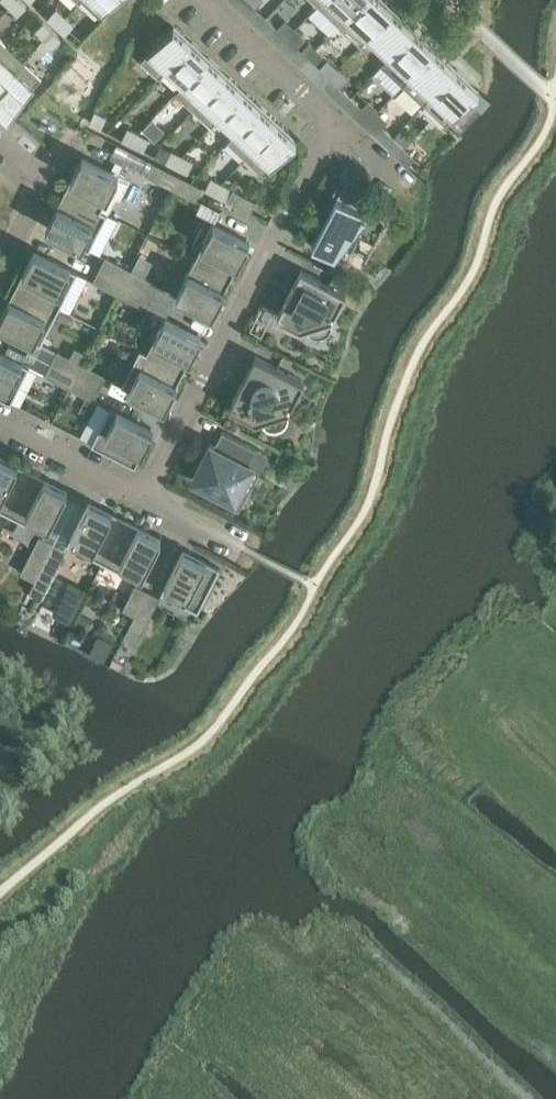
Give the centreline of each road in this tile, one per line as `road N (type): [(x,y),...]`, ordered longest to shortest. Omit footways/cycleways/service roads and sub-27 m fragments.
road 1 (residential): [(146,499),(337,116)]
road 2 (residential): [(0,273),(47,177),(0,133)]
road 3 (residential): [(337,116),(214,0)]
road 4 (residential): [(146,499),(0,424)]

